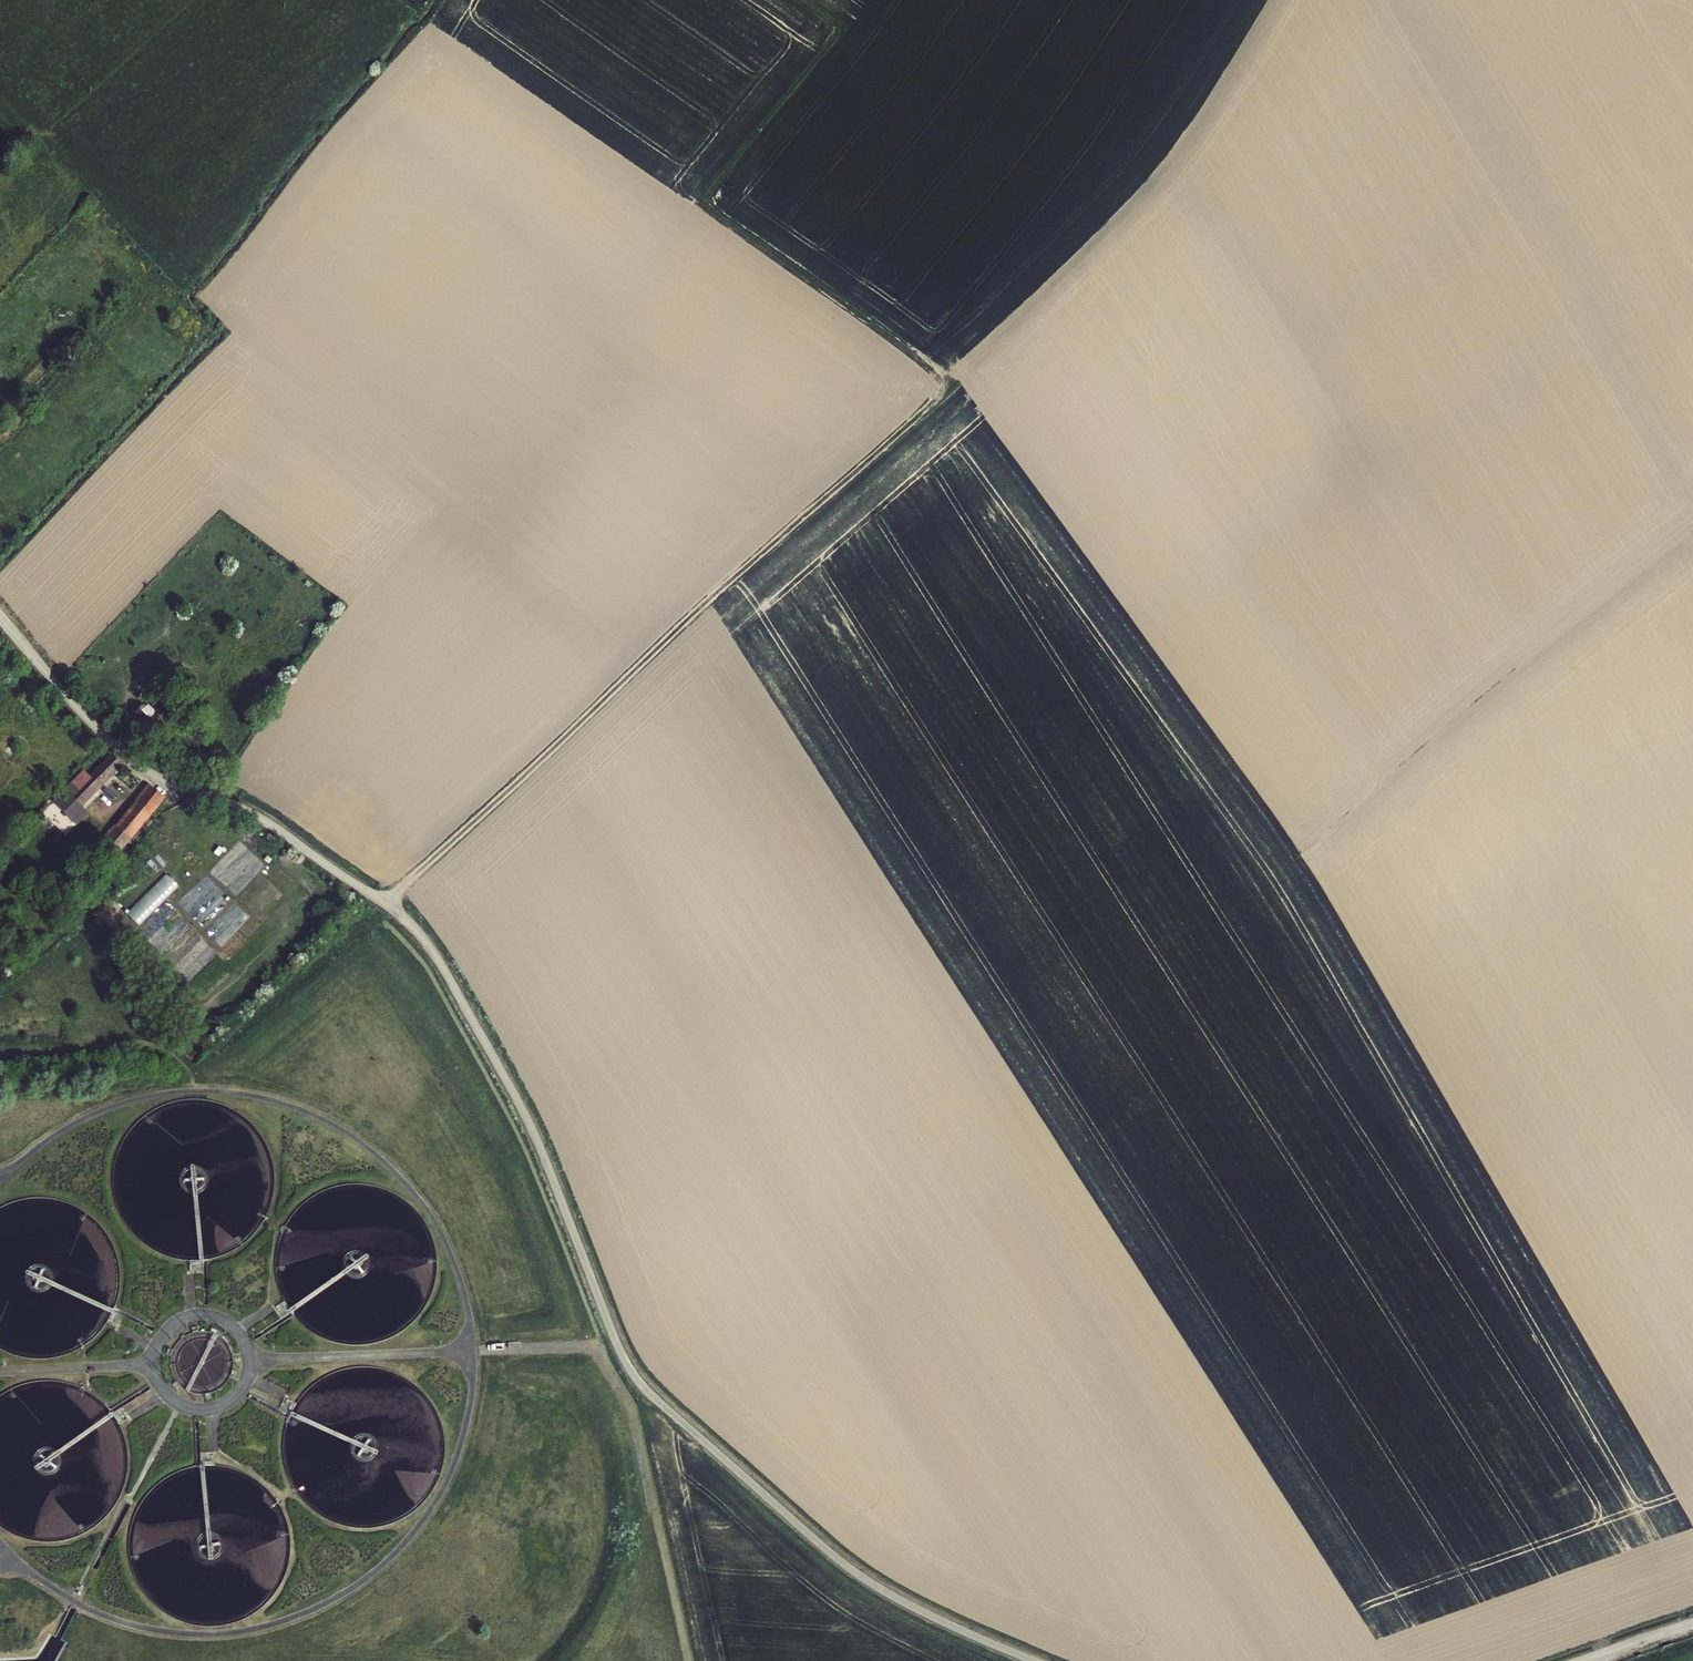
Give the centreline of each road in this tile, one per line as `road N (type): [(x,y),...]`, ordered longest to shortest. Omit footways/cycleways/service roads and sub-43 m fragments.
road 1 (track): [(1271,0),(1179,155),(799,529),(386,903)]
road 2 (unclassified): [(1035,1660),(868,1582),(639,1380),(527,1118),(433,951),(386,903)]
road 3 (residential): [(386,903),(259,816),(123,749),(0,615)]

